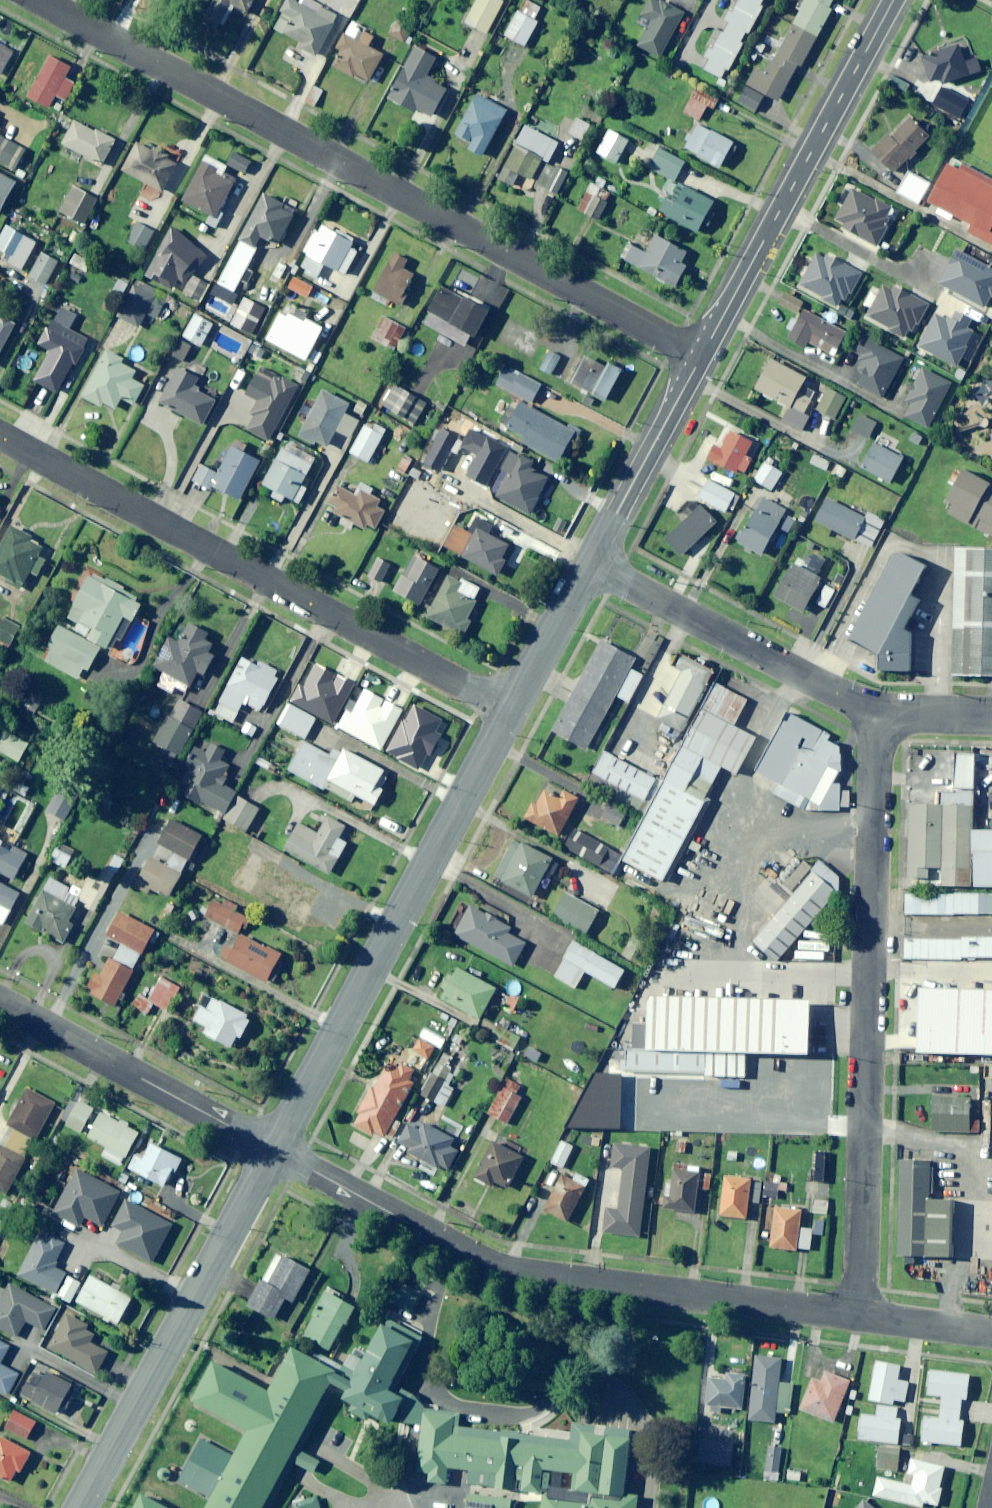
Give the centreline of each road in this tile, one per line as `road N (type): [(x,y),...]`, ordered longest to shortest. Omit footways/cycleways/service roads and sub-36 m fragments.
road 1 (residential): [(41,0),(701,358)]
road 2 (residential): [(275,1152),(510,1268),(853,1312)]
road 3 (residential): [(871,709),(853,1312)]
road 4 (residential): [(0,434),(511,711)]
road 5 (residential): [(275,1152),(511,711)]
road 6 (residential): [(701,358),(895,0)]
road 7 (residential): [(81,1507),(275,1152)]
road 8 (residential): [(596,553),(871,709)]
road 9 (residential): [(0,1002),(275,1152)]
road 10 (residential): [(596,553),(701,358)]
road 11 (residential): [(511,711),(596,553)]
road 12 (residential): [(853,1312),(991,1332)]
road 13 (residential): [(871,709),(991,713)]

